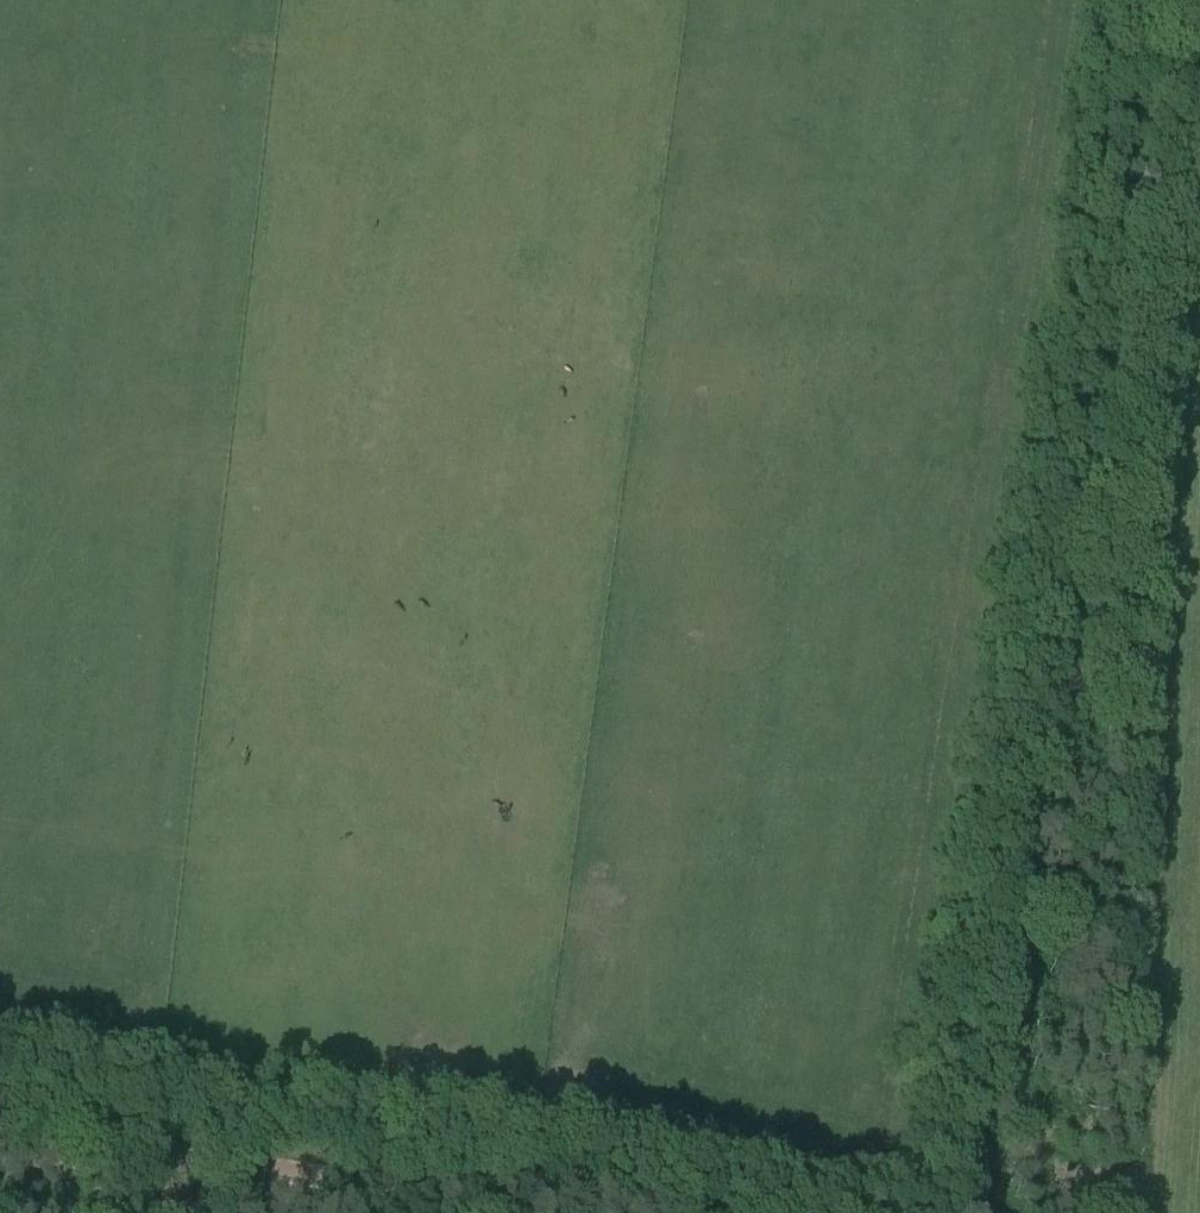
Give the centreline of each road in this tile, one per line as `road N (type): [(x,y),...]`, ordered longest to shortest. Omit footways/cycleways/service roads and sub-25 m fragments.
road 1 (track): [(1174,0),(1067,616),(1034,983),(992,1212)]
road 2 (track): [(546,1131),(504,1178),(462,1197),(94,1139),(55,1153),(0,1209)]

